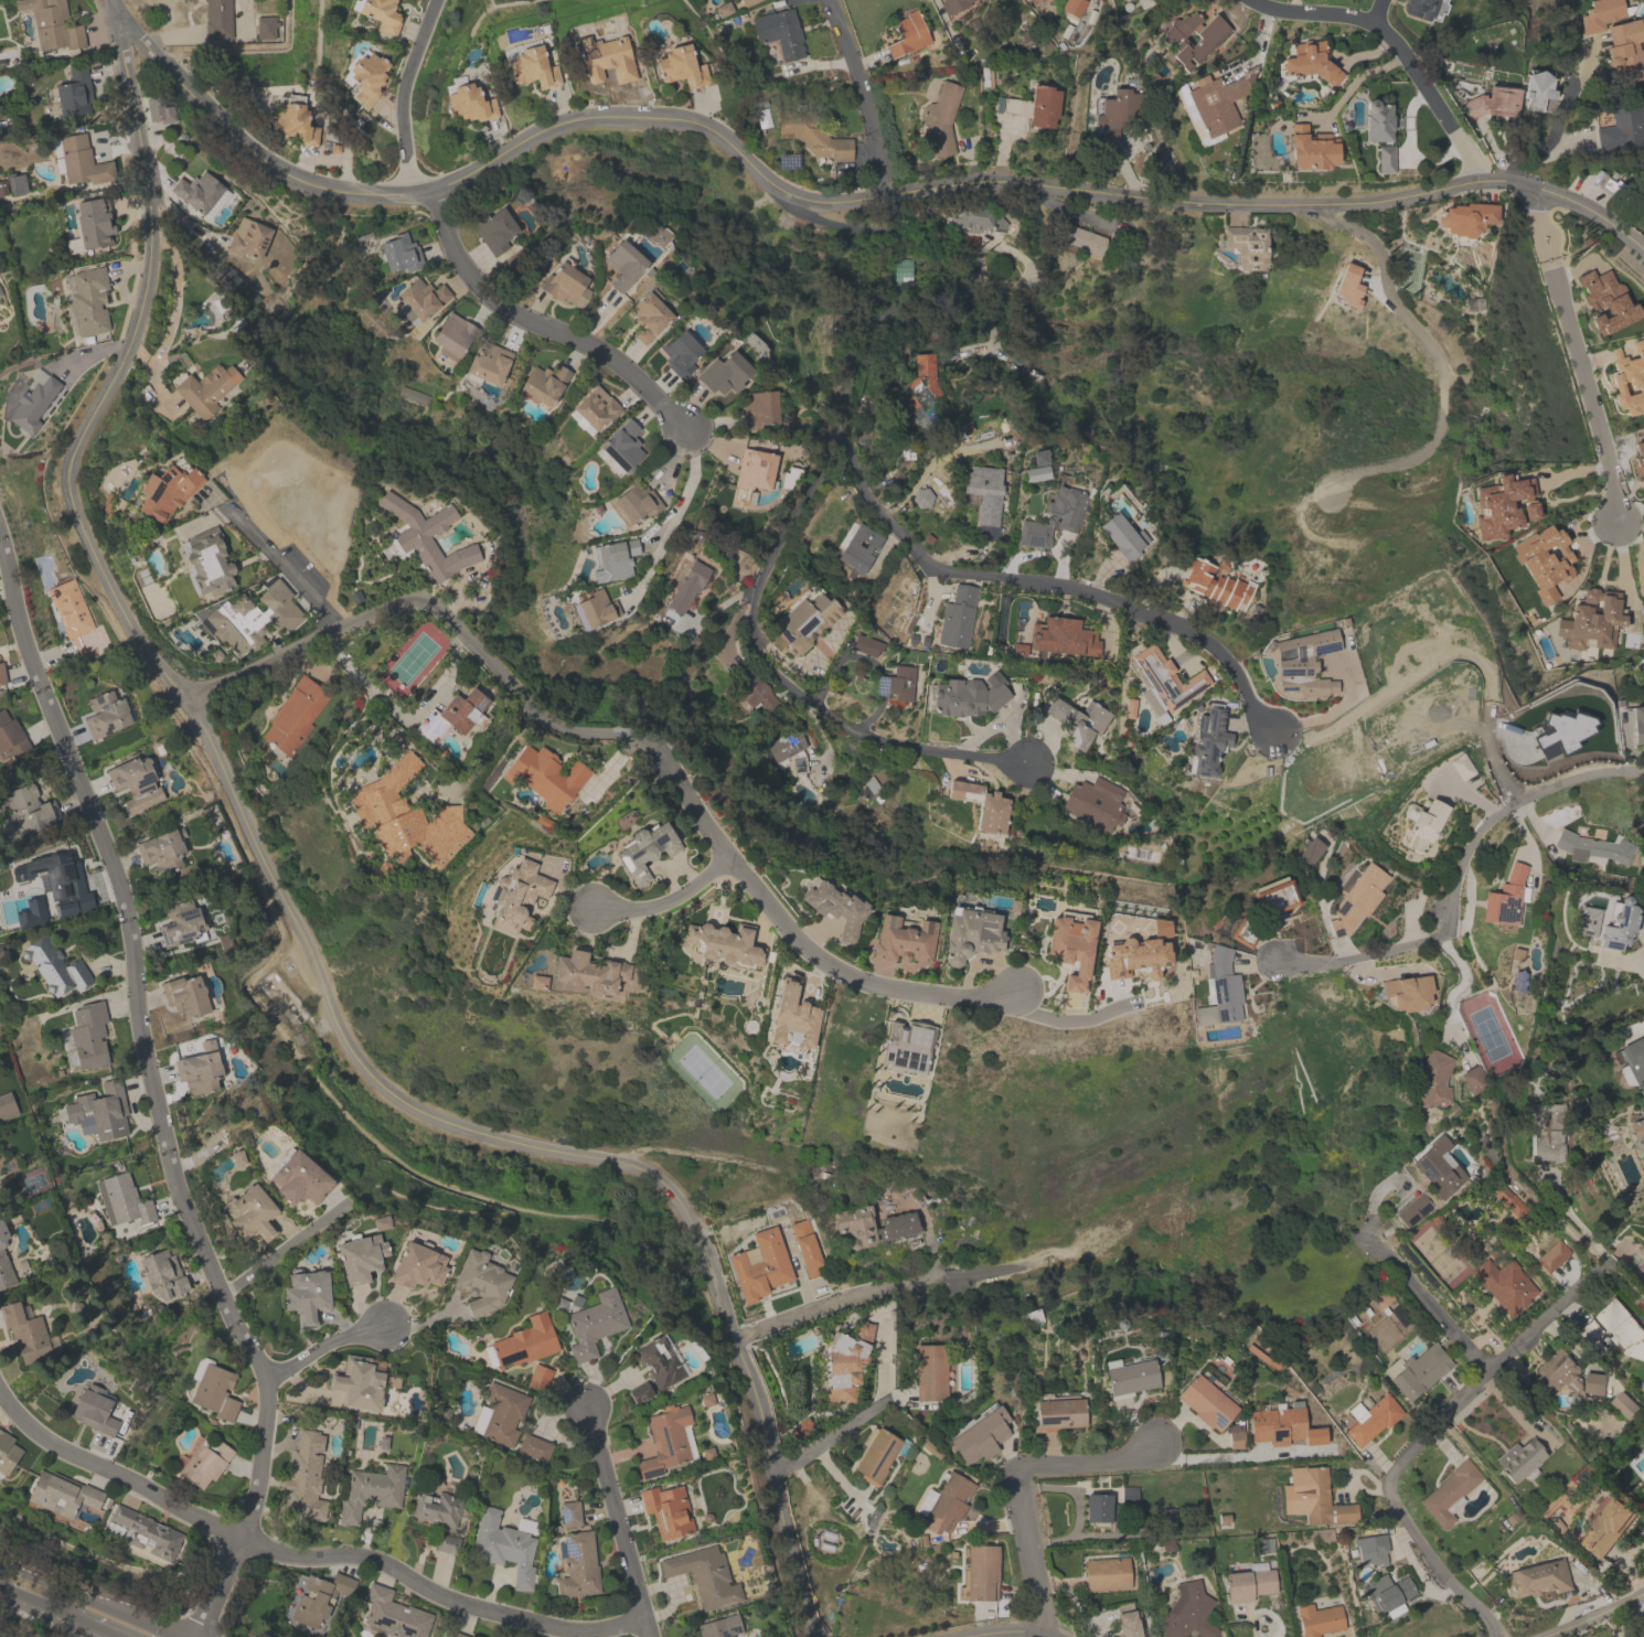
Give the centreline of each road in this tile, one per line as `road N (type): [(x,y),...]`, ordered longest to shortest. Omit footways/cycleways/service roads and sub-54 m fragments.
road 1 (residential): [(125,23),(121,51),(150,206),(148,276),(127,347),(67,471),(84,534),(125,619),(202,726),(361,1064),(398,1098),(447,1123),(644,1170),(683,1210),(759,1406),(769,1475),(814,1636)]
road 2 (residential): [(429,191),(557,124),(670,118),(709,129),(777,189),(815,202),(997,180),(1184,202),(1312,204),(1496,180),(1552,192),(1643,251)]
road 3 (residential): [(0,544),(35,672),(125,897),(137,1014),(172,1183),(265,1379),(255,1495),(200,1636)]
road 4 (residential): [(788,194),(804,215),(974,253),(976,269),(961,291),(873,320),(855,347),(845,389),(848,461),(916,554),(944,574),(1069,587),(1178,627),(1227,661),(1274,731)]
road 5 (residential): [(0,1394),(60,1448),(276,1552),(375,1559),(467,1605),(553,1626),(643,1619)]
road 6 (residential): [(183,697),(413,600),(430,602),(564,729),(624,735),(656,751)]
road 7 (residential): [(848,461),(819,478),(754,589),(754,641),(765,663),(863,735),(1028,762)]
road 8 (residential): [(1582,1285),(1497,1360),(1390,1475),(1389,1492),(1410,1528),(1499,1636)]
road 9 (residential): [(1275,959),(1327,963),(1430,939),(1448,924),(1467,846),(1493,817),(1569,781),(1643,772)]
road 10 (residential): [(679,782),(780,923),(822,960),(877,985),(918,993),(971,997),(1015,987)]
road 11 (residential): [(1312,204),(1379,250),(1392,301),(1434,352),(1440,371),(1439,421),(1426,449),(1357,471),(1331,490)]
road 12 (residential): [(111,0),(172,76),(264,160),(321,188),(410,193)]
road 13 (residential): [(429,191),(449,252),(472,285),(502,309),(606,354),(687,431)]
road 14 (residential): [(1528,185),(1608,461),(1616,524)]
road 15 (residential): [(1160,1440),(1119,1461),(1014,1468),(1042,1615),(1025,1636)]
road 16 (residential): [(1253,0),(1362,18),(1383,29),(1480,181)]
road 17 (residential): [(733,1339),(874,1290),(960,1275)]
road 18 (residential): [(586,1408),(647,1636)]
road 19 (residential): [(885,195),(861,93),(826,0)]
road 20 (residential): [(410,193),(402,92),(434,0)]
road 21 (residential): [(178,1636),(0,1563)]
road 22 (residential): [(1366,1238),(1490,1371)]
road 23 (residential): [(728,857),(652,907),(589,908)]
road 24 (residential): [(265,1379),(325,1344),(385,1324)]
road 25 (residential): [(0,1587),(119,1636)]

